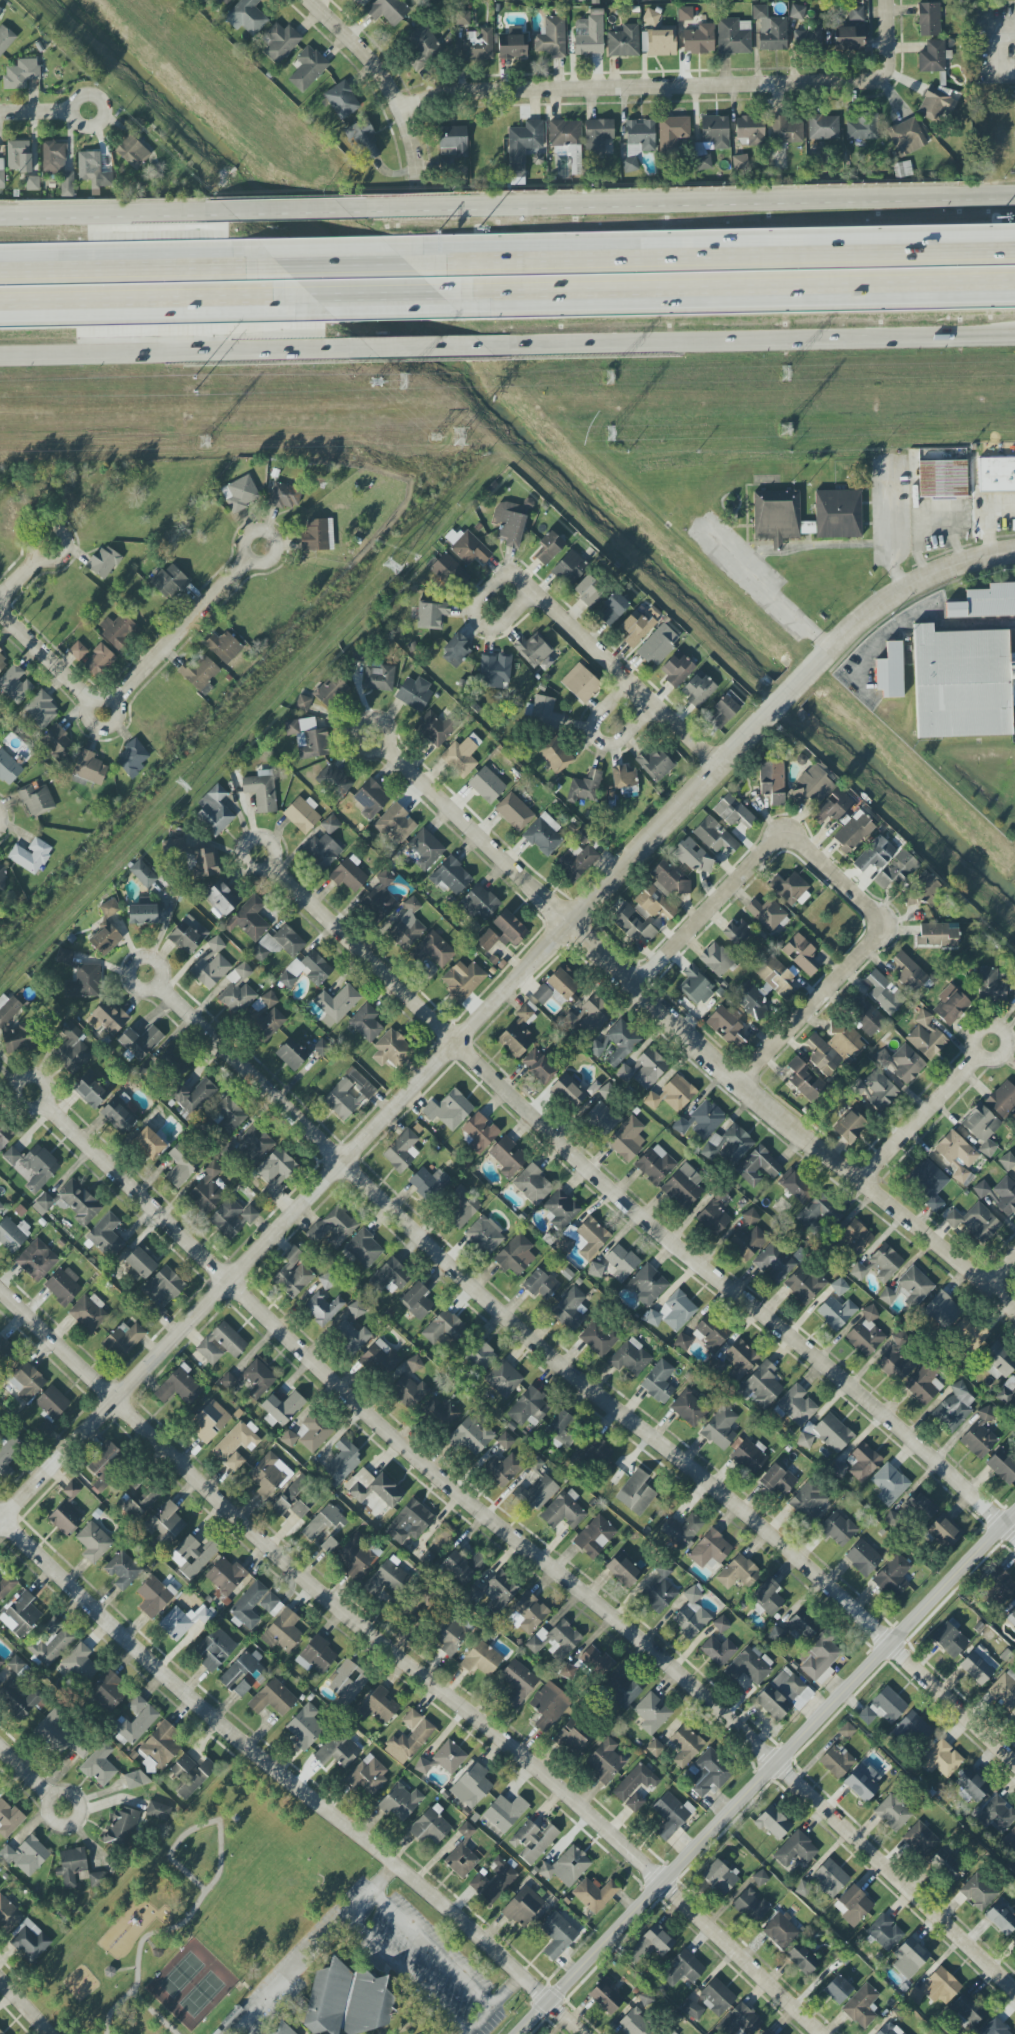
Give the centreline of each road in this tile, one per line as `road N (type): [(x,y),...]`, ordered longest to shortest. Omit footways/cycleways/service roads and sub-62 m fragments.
road 1 (residential): [(41,1103),(445,1483),(777,1763),(1014,1990)]
road 2 (residential): [(159,987),(533,1342),(893,1640),(1014,1761)]
road 3 (residential): [(0,1522),(781,708)]
road 4 (residential): [(0,1289),(216,1500),(663,1881),(822,2033)]
road 5 (residential): [(270,867),(650,1227),(1014,1532)]
road 6 (residential): [(385,749),(738,1084),(1014,1306)]
road 7 (residential): [(0,1518),(181,1690),(582,2033)]
road 8 (tertiary): [(517,2033),(1014,1512)]
road 9 (primary): [(1014,199),(343,210)]
road 10 (residential): [(404,109),(440,94),(874,82),(889,70),(888,0)]
road 11 (motorway): [(459,294),(1014,279)]
road 12 (motorway): [(1014,255),(463,269)]
road 13 (primary): [(486,347),(1014,334)]
road 14 (primary): [(0,356),(352,350)]
road 15 (residential): [(786,837),(880,924),(877,938),(738,1084)]
road 16 (motorway): [(0,301),(287,297)]
road 17 (motorway): [(276,274),(0,278)]
road 18 (residential): [(544,595),(726,766)]
road 19 (residential): [(810,674),(905,588),(964,560),(1014,551)]
road 20 (primary): [(216,211),(0,215)]
road 21 (residential): [(312,0),(374,61),(404,109),(417,179)]
road 22 (residential): [(634,985),(786,837)]
road 23 (residential): [(115,698),(248,561)]
road 24 (motorway): [(463,269),(276,274)]
road 25 (residential): [(829,653),(697,526)]
road 26 (residential): [(983,1054),(866,1181)]
road 27 (motorway): [(287,297),(459,294)]
road 28 (residential): [(0,613),(88,700),(115,698)]
road 29 (residential): [(630,680),(592,723),(598,741),(618,741),(655,702)]
road 30 (residential): [(511,574),(477,602),(473,611),(485,629),(510,619),(539,591)]
road 31 (primary): [(352,350),(486,347)]
road 32 (primary): [(343,210),(216,211)]

